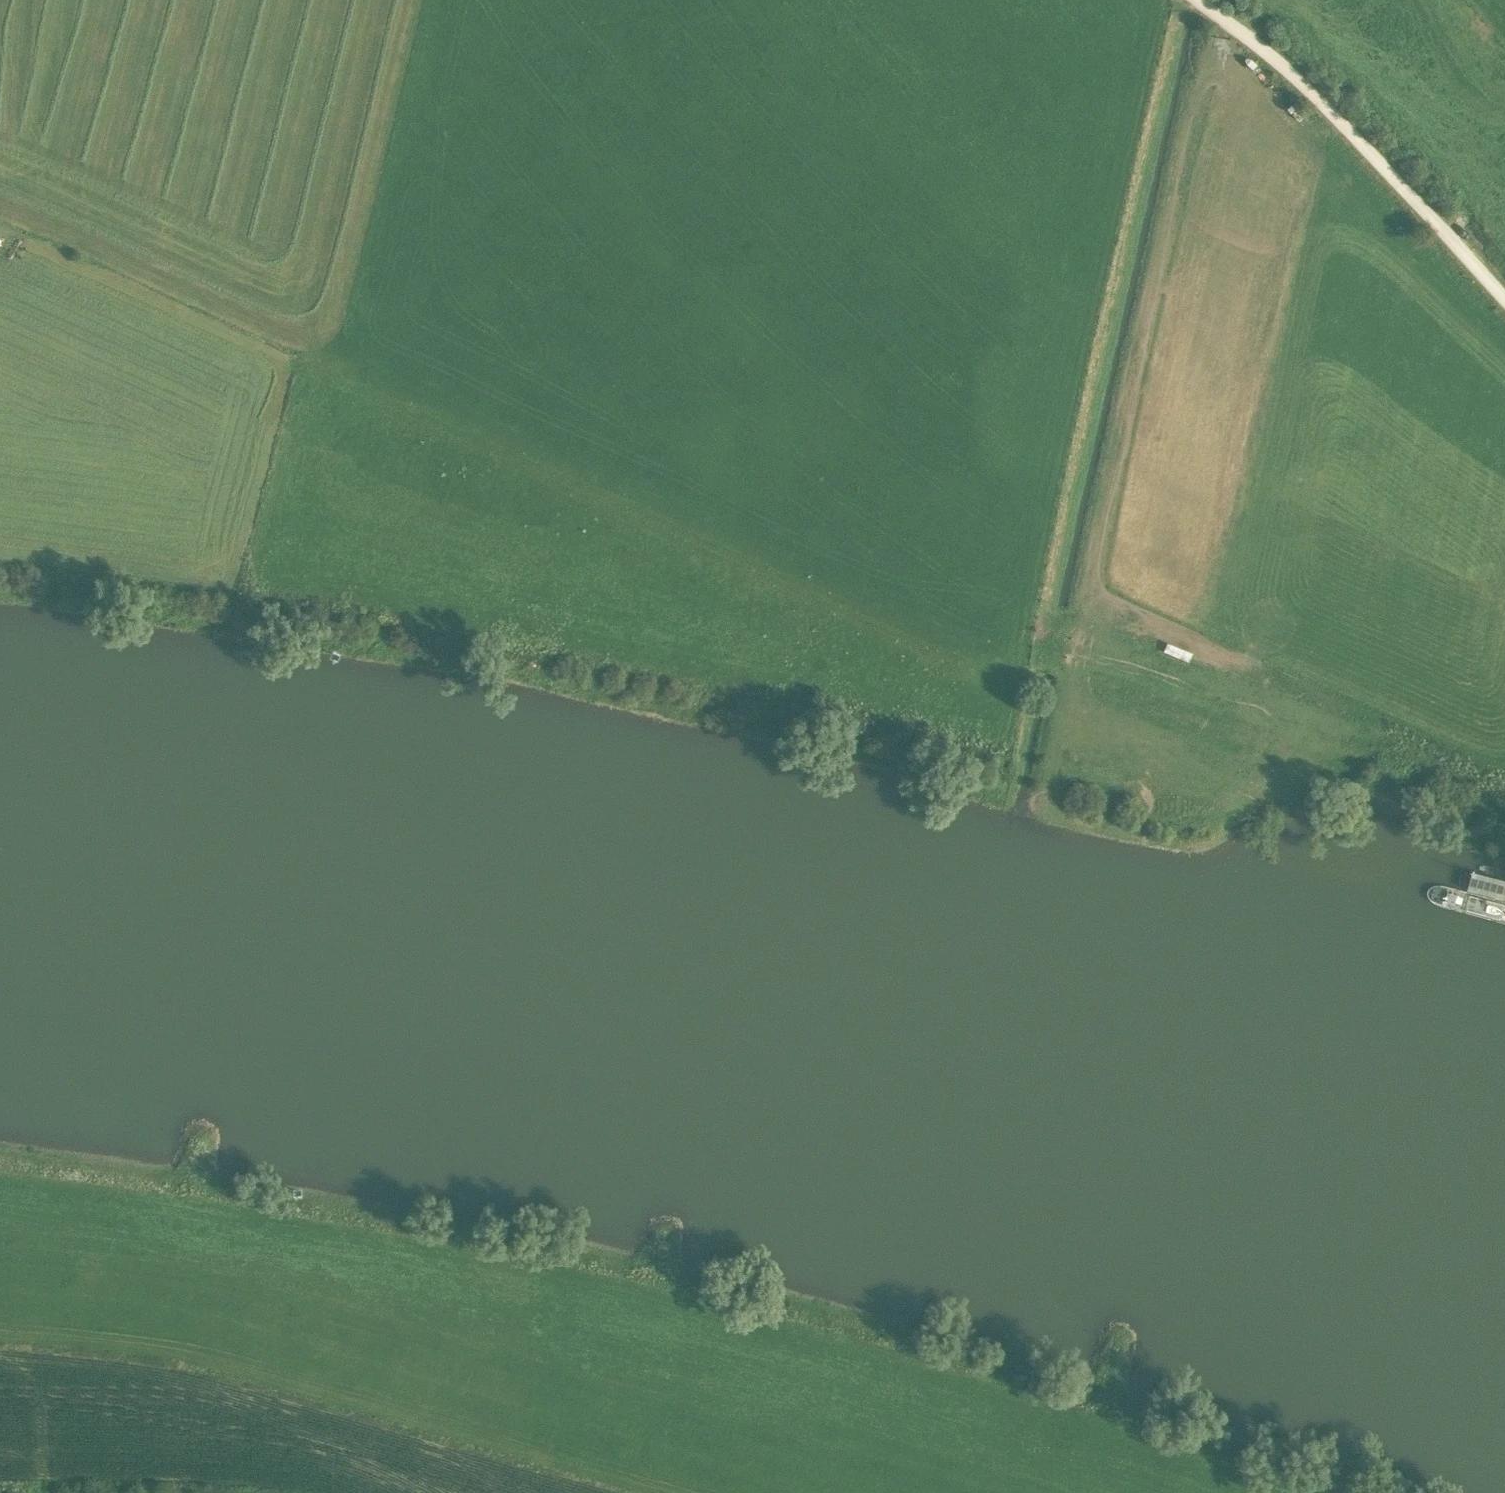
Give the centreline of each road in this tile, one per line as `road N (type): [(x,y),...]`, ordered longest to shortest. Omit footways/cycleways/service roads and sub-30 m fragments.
road 1 (unclassified): [(1208,0),(1320,101),(1504,299)]

